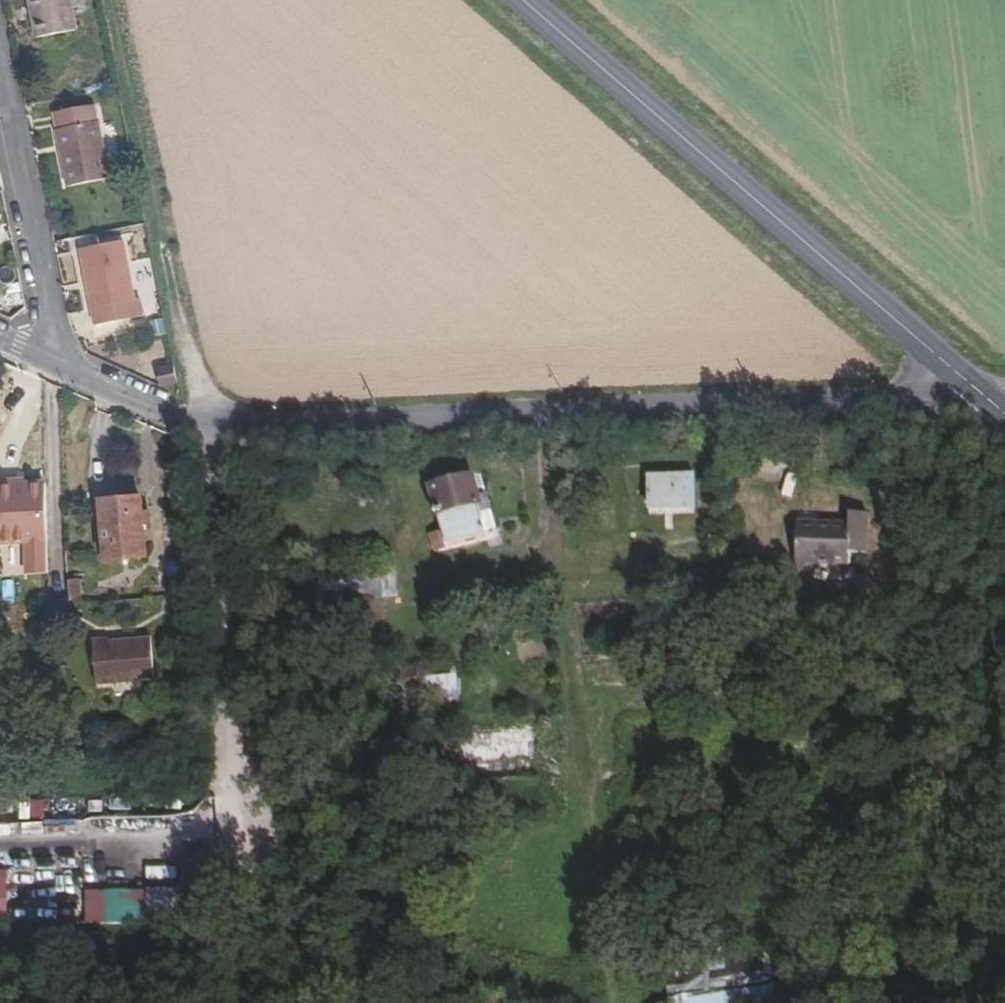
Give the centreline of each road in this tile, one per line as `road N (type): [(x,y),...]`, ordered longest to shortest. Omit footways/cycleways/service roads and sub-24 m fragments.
road 1 (residential): [(45,360),(188,421),(255,430),(983,398)]
road 2 (primary): [(527,0),(983,398)]
road 3 (residential): [(0,60),(51,311),(45,360)]
road 4 (track): [(227,840),(242,1002)]

